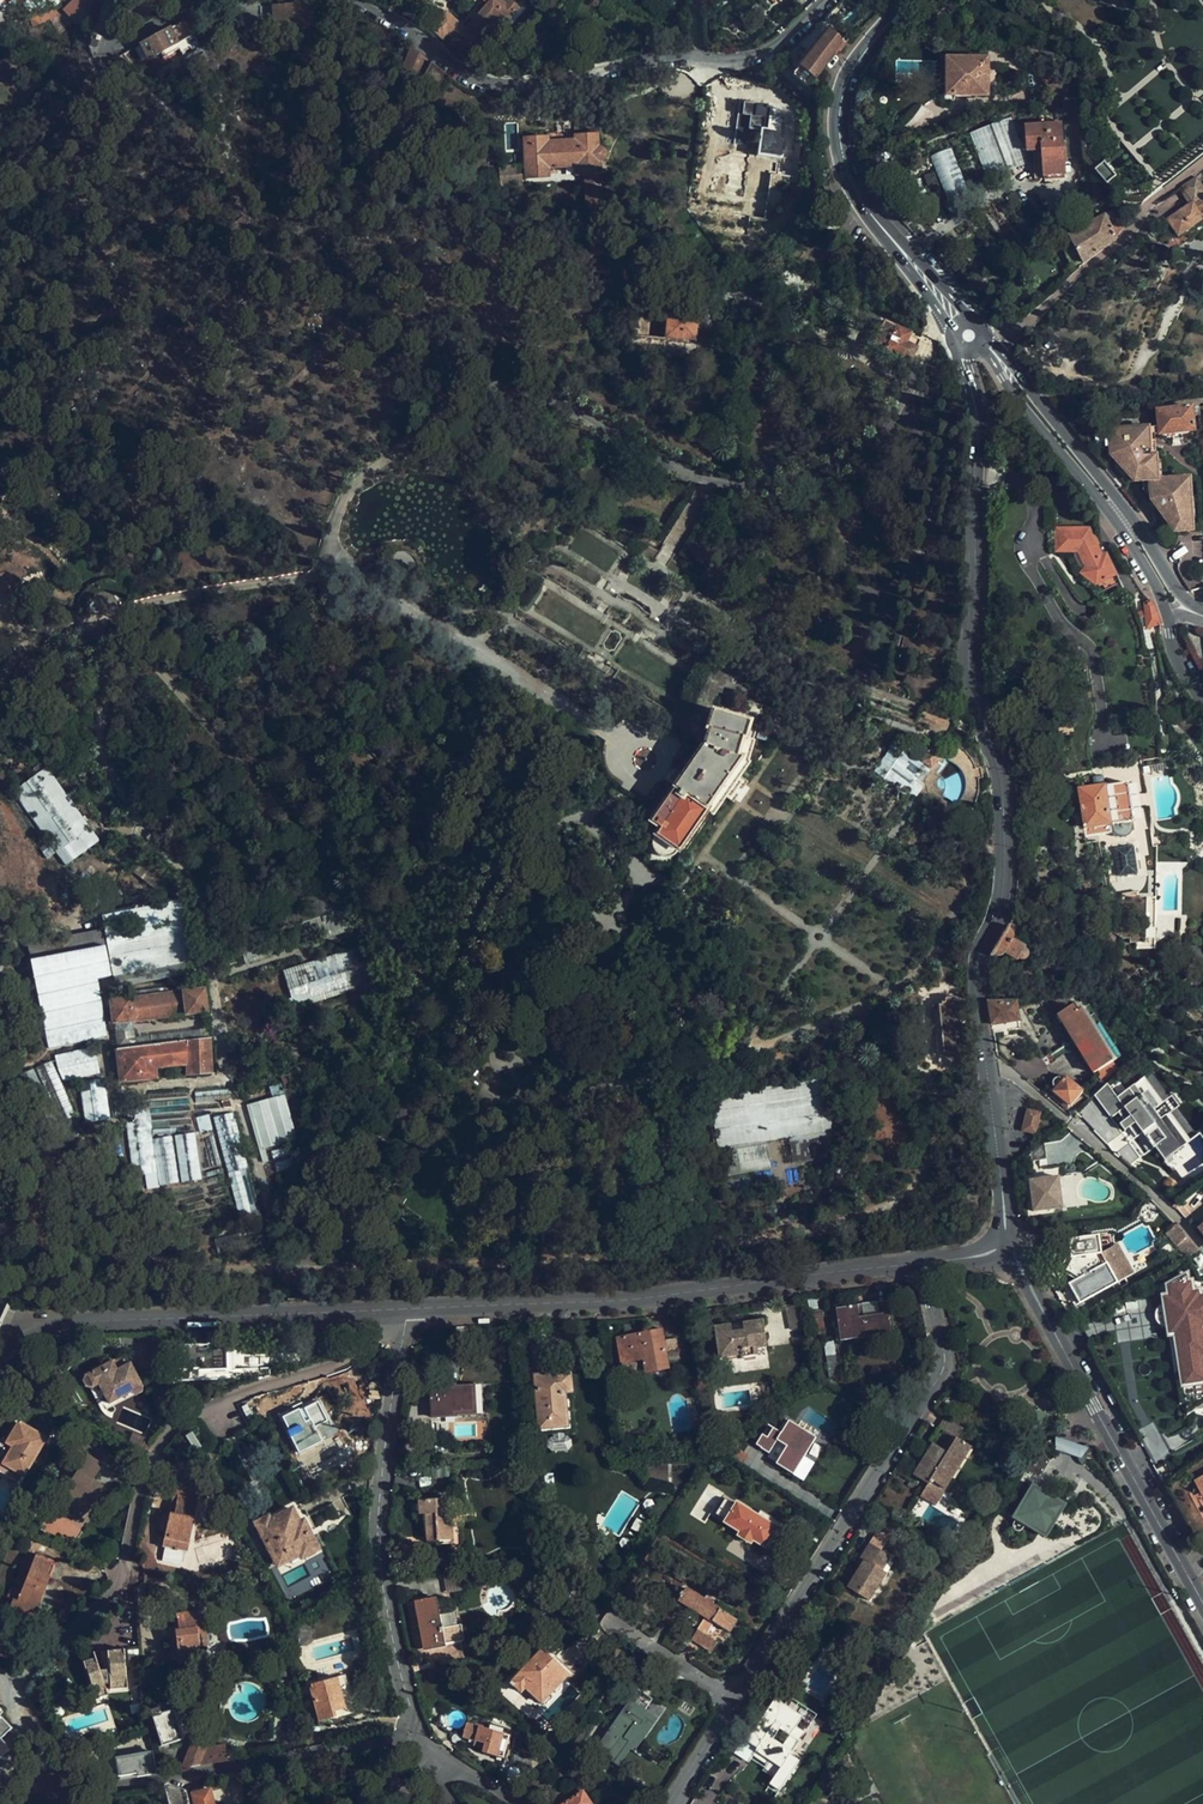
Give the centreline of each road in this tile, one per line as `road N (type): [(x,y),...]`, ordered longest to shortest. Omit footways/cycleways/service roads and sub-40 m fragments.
road 1 (tertiary): [(974,404),(979,441),(970,644),(1000,769),(1004,824),(1004,890),(976,984),(1006,1231),(998,1249)]
road 2 (tertiary): [(923,1262),(625,1300),(406,1309)]
road 3 (residential): [(828,0),(784,40),(748,57),(656,60),(505,85),(444,61),(353,0)]
road 4 (residential): [(923,1262),(943,1347),(941,1381),(734,1699)]
road 5 (residential): [(406,1309),(379,1540),(415,1734),(431,1767)]
road 6 (tertiary): [(406,1309),(71,1323),(36,1328),(0,1356)]
road 7 (tertiary): [(1202,1599),(1087,1389),(998,1249)]
road 8 (secondary): [(907,255),(852,183),(839,115),(848,73),(905,0)]
road 9 (residential): [(204,0),(109,49),(52,133),(0,179)]
road 10 (secondary): [(1129,515),(985,334)]
road 11 (secondary): [(980,346),(1116,524)]
road 12 (secondary): [(1202,614),(1178,592),(1129,515)]
road 13 (residential): [(734,1699),(668,1803)]

